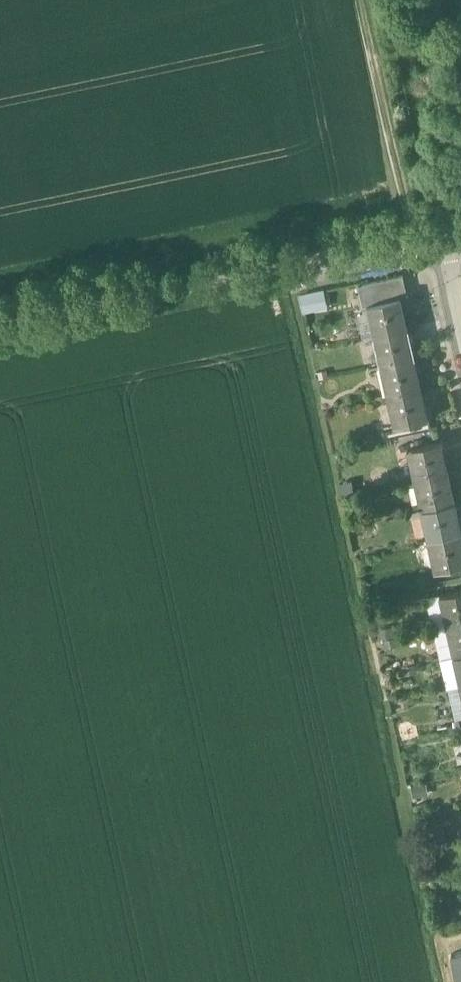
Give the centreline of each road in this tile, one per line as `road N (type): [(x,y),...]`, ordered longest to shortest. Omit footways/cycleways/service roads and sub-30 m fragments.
road 1 (track): [(361,0),(417,247)]
road 2 (residential): [(295,270),(445,243)]

